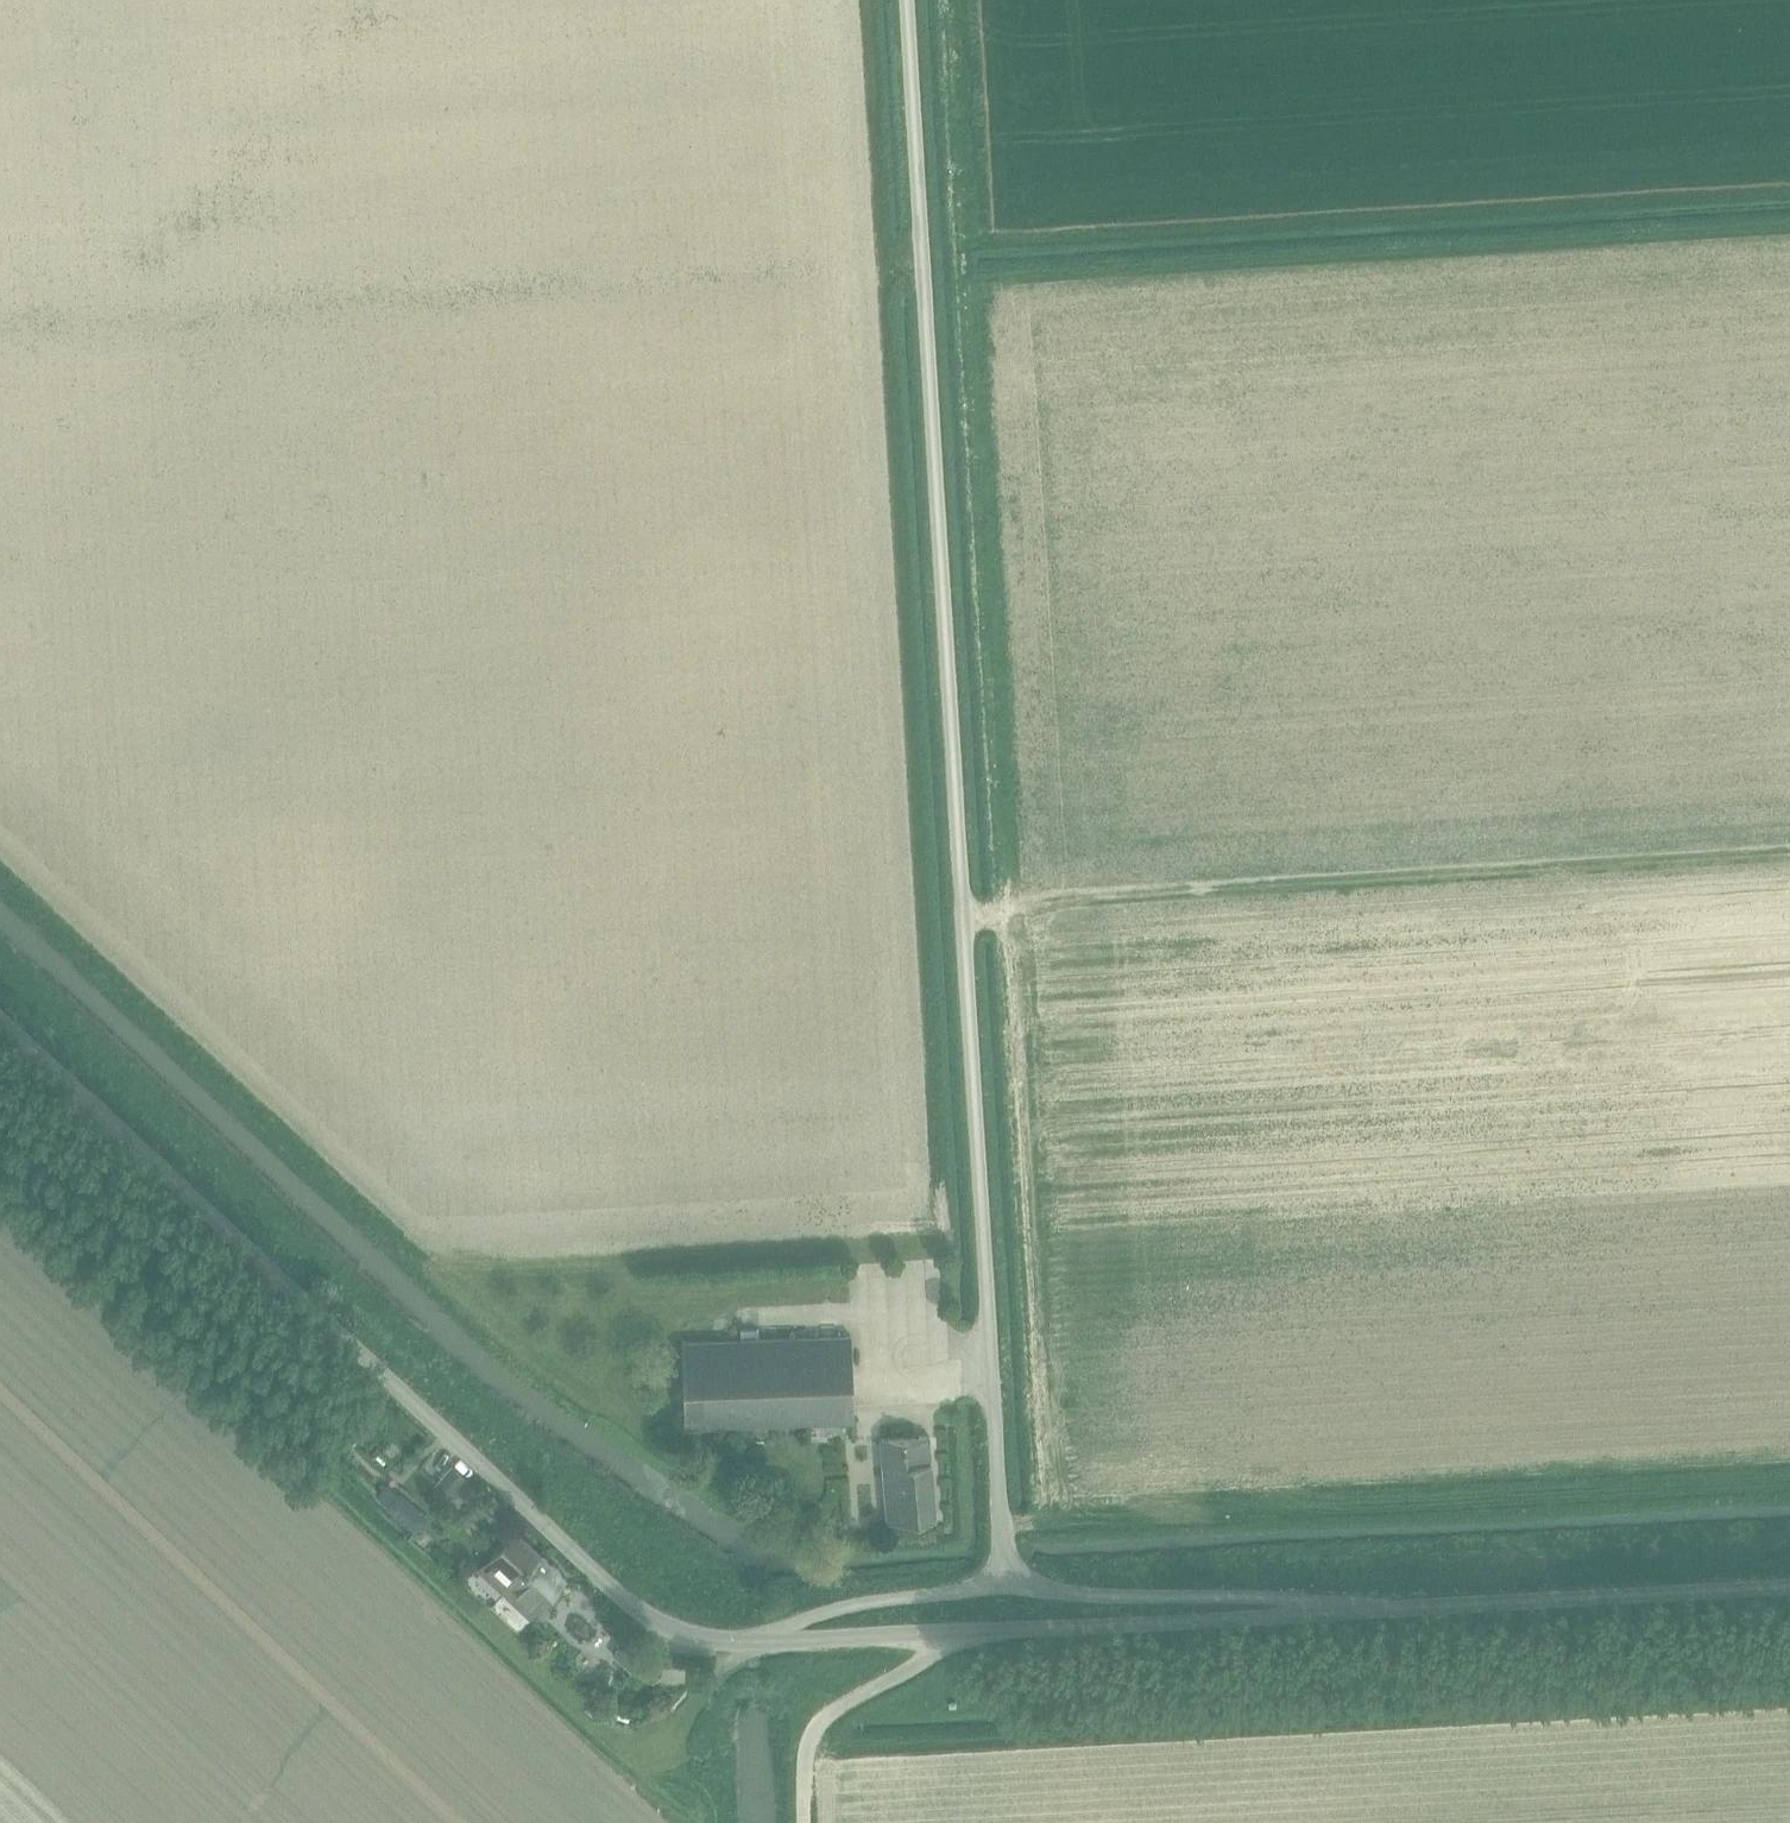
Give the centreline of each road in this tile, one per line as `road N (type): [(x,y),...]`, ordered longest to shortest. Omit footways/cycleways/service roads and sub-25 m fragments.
road 1 (unclassified): [(1004,1591),(908,0)]
road 2 (unclassified): [(759,1644),(695,1636),(618,1595),(0,1021)]
road 3 (unclassified): [(972,1632),(1381,1611)]
road 4 (unclassified): [(1381,1611),(1789,1586)]
road 5 (unclassified): [(1004,1591),(1297,1598),(1381,1611)]
road 6 (unclassified): [(759,1644),(822,1612),(865,1602),(1004,1591)]
road 7 (unclassified): [(972,1632),(759,1644)]

